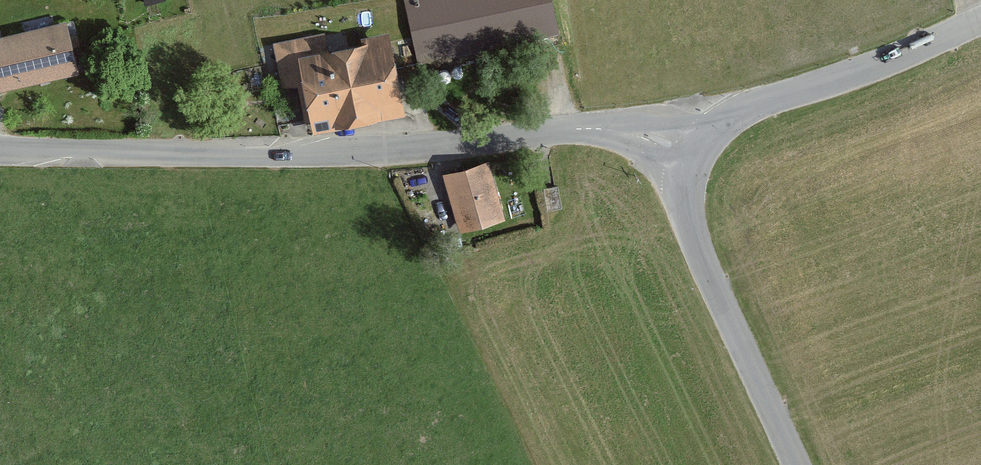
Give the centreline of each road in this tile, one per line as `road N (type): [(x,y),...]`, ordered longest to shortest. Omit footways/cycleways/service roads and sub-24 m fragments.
road 1 (unclassified): [(691,155),(604,128),(406,150),(0,155)]
road 2 (unclassified): [(691,155),(688,215),(799,464)]
road 3 (unclassified): [(980,22),(886,63),(750,106),(711,131),(691,155)]

